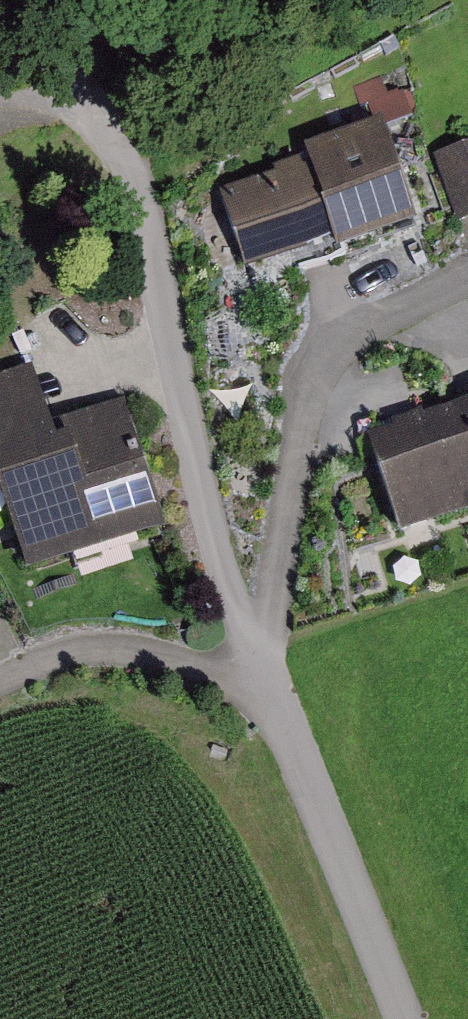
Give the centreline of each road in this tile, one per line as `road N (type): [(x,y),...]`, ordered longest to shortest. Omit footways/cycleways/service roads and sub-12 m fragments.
road 1 (residential): [(259,663),(210,521),(146,198),(89,106),(0,44)]
road 2 (residential): [(259,663),(306,409),(324,367),(359,334),(467,279)]
road 3 (residential): [(403,1018),(278,710)]
road 4 (residential): [(278,710),(228,679),(128,650),(83,650),(0,681)]

